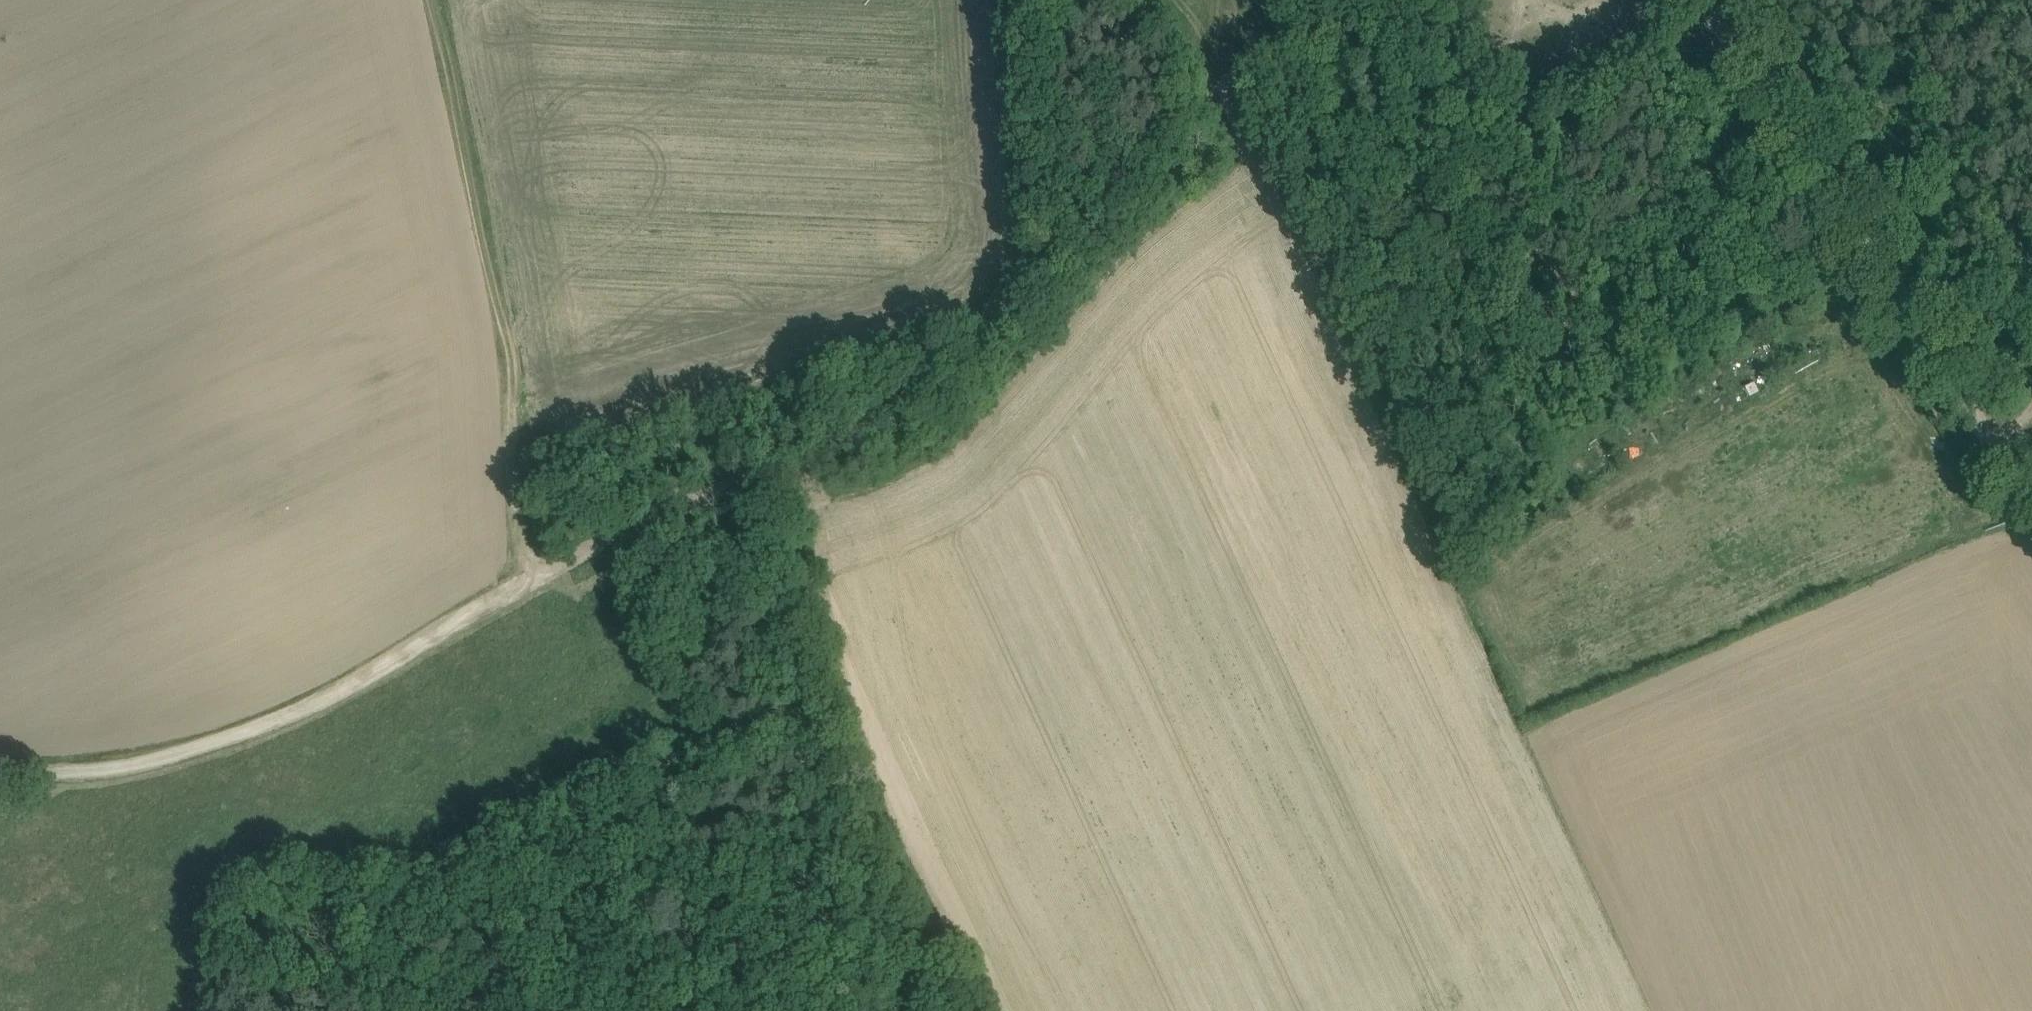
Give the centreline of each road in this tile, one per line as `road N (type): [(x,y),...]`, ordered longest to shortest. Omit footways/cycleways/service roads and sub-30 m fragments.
road 1 (track): [(1363,0),(1188,117),(1044,244),(908,386),(608,537),(319,706),(177,758),(0,781)]
road 2 (unclassified): [(2031,495),(1708,0)]
road 3 (track): [(433,0),(552,568)]

